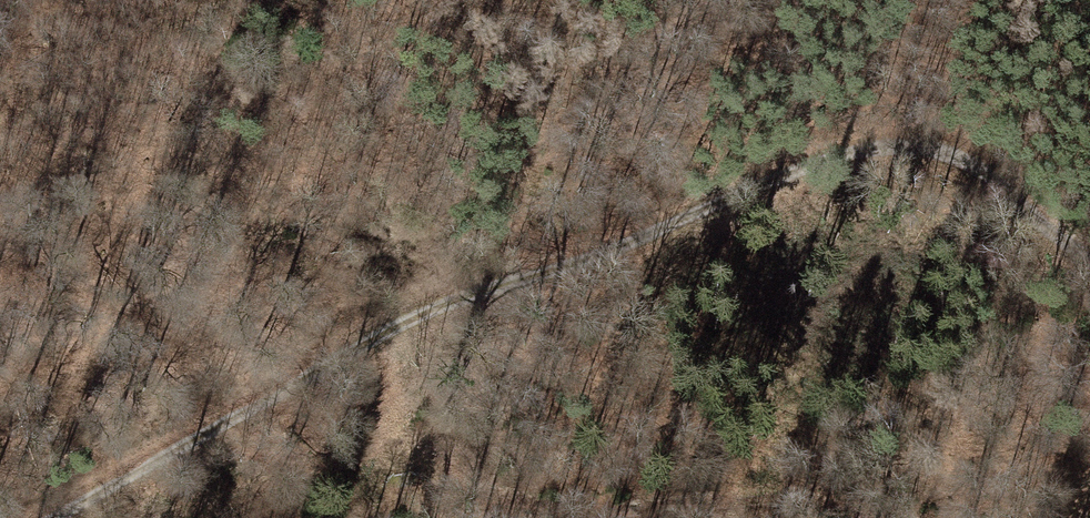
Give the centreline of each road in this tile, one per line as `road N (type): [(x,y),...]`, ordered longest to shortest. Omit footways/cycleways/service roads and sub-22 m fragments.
road 1 (track): [(39,517),(425,309),(823,159),(882,147),(962,153),(1063,242),(1089,248)]
road 2 (track): [(867,517),(817,497),(564,508),(395,489)]

